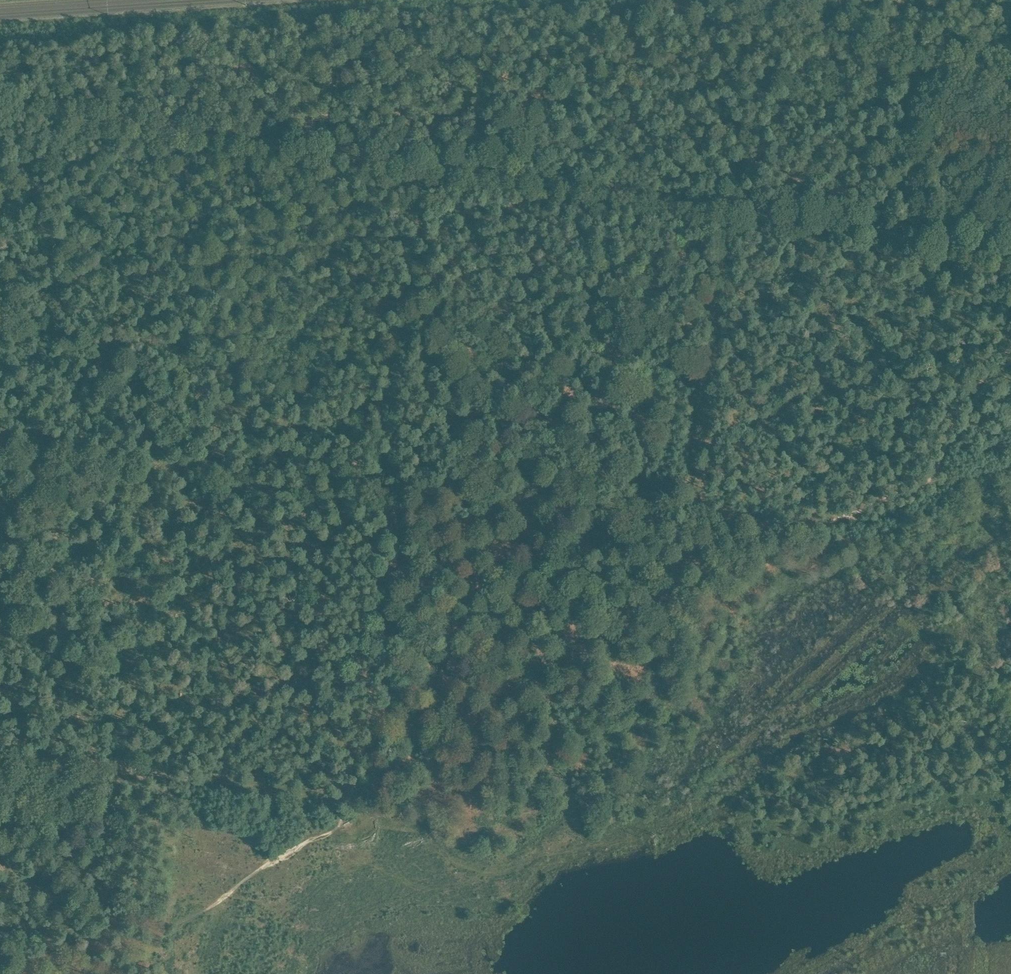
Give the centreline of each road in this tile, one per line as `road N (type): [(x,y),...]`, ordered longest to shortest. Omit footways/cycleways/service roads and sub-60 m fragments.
road 1 (track): [(0,100),(1010,234)]
road 2 (track): [(350,789),(409,470),(424,464),(681,499)]
road 3 (track): [(0,742),(350,789)]
road 4 (track): [(681,499),(733,198)]

